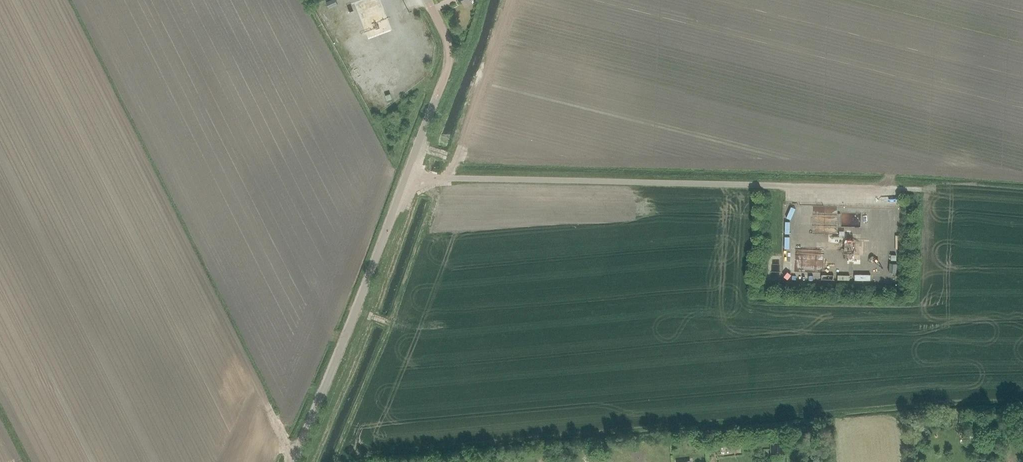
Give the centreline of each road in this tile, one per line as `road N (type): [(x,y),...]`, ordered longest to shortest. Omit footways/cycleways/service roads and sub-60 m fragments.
road 1 (unclassified): [(293,461),(450,62),(427,0)]

